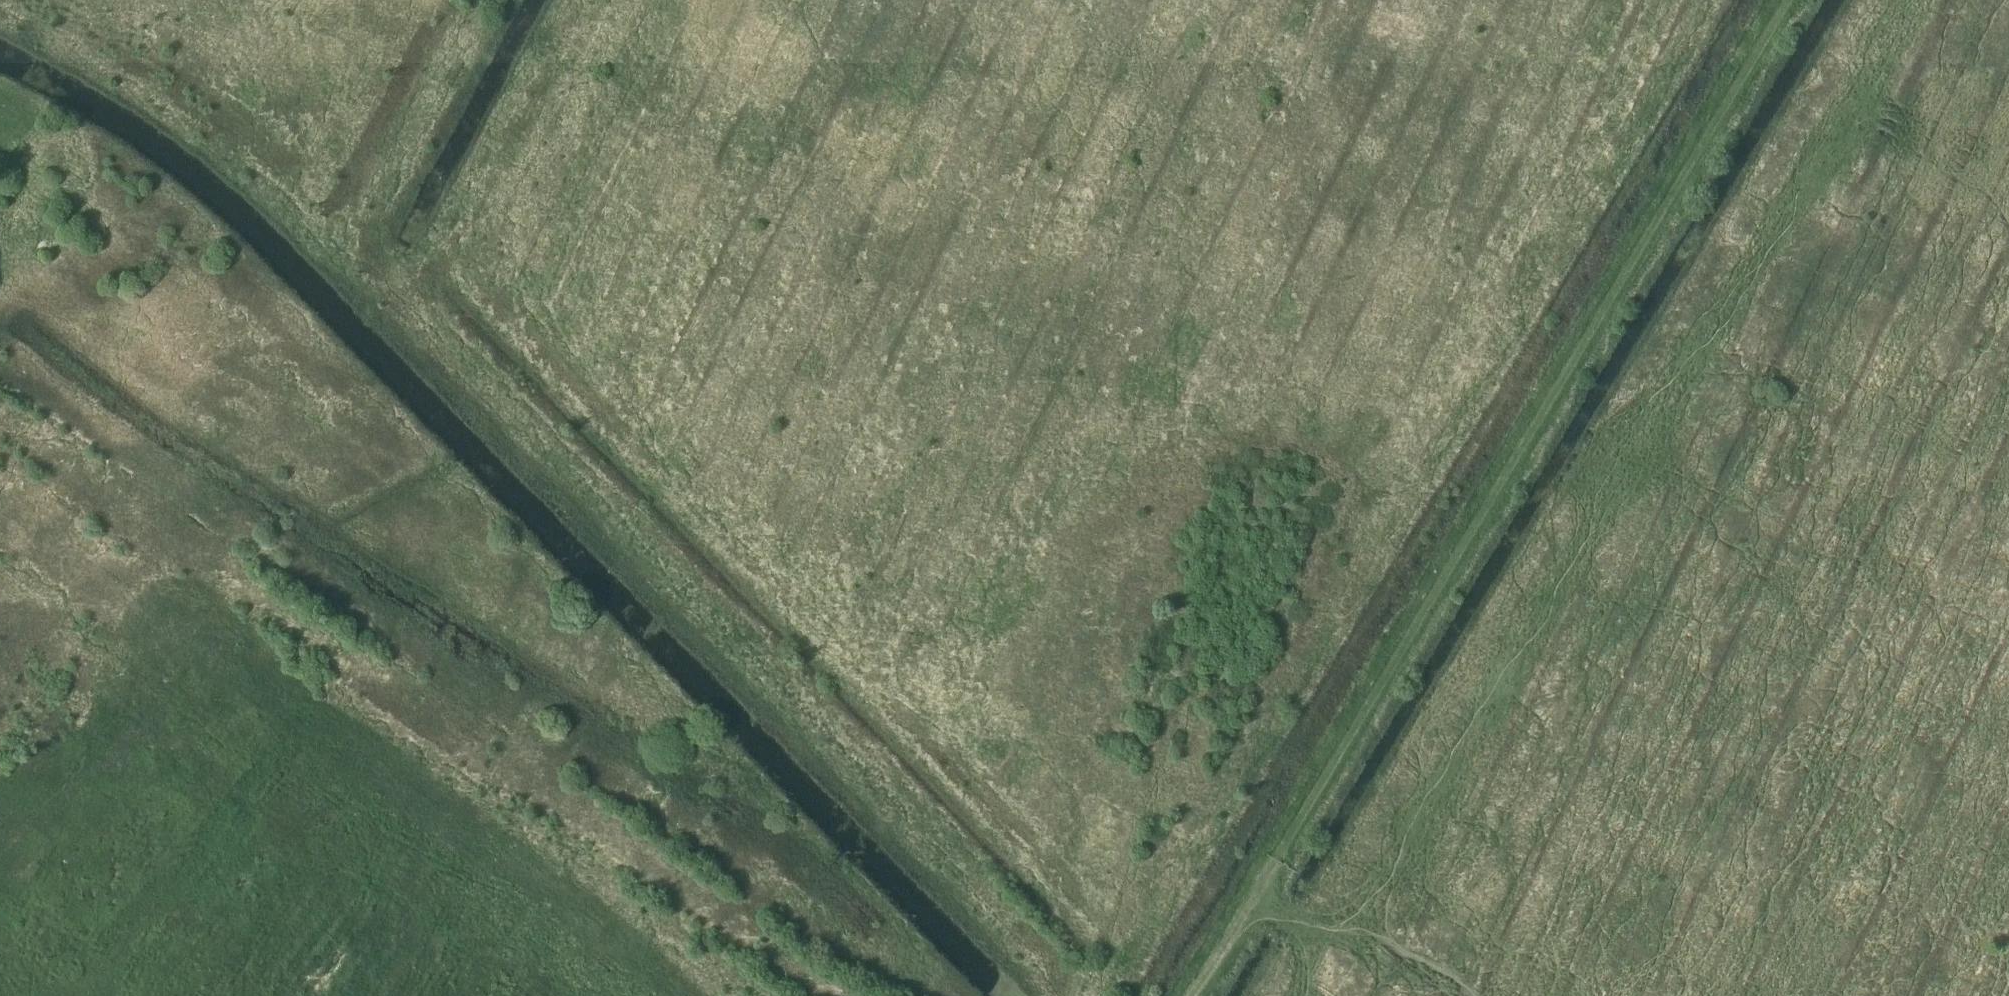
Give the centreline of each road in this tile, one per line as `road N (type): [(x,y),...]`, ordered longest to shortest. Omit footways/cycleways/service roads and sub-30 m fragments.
road 1 (track): [(1179,995),(1781,0)]

